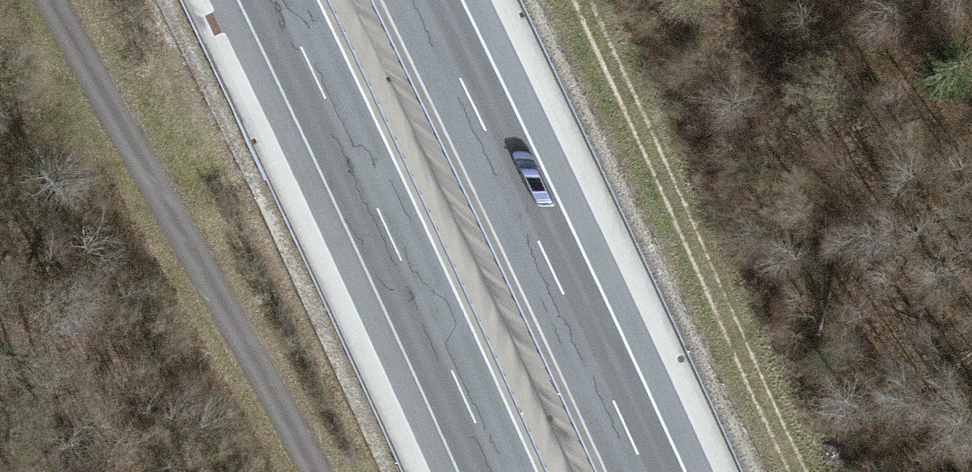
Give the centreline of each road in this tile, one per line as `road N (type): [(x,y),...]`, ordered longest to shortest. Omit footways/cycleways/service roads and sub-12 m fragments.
road 1 (track): [(28,0),(298,471)]
road 2 (track): [(572,0),(796,471)]
road 3 (motorway): [(642,471),(421,0)]
road 4 (motorway): [(278,0),(496,471)]

